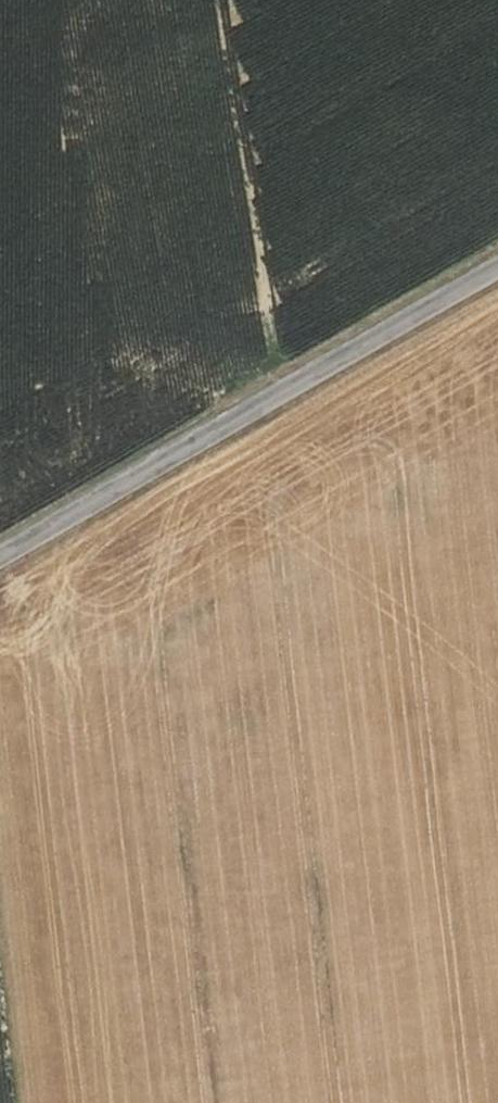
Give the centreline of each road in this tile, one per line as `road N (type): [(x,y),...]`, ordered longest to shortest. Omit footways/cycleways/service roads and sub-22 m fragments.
road 1 (unclassified): [(497,269),(348,364),(0,561)]

